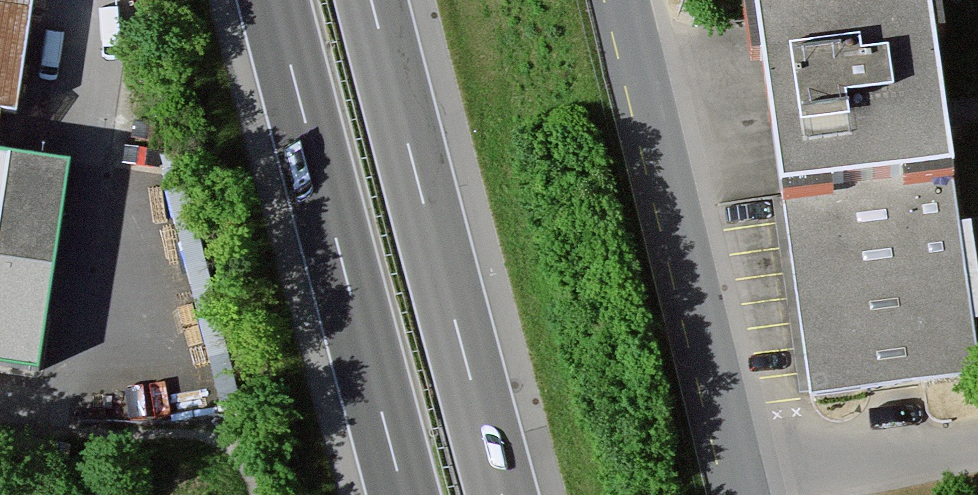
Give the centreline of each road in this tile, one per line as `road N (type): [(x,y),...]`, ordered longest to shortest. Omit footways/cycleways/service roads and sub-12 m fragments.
road 1 (motorway): [(502,494),(372,0)]
road 2 (motorway): [(275,0),(404,494)]
road 3 (tertiary): [(625,0),(734,449)]
road 4 (residential): [(977,407),(734,449)]

